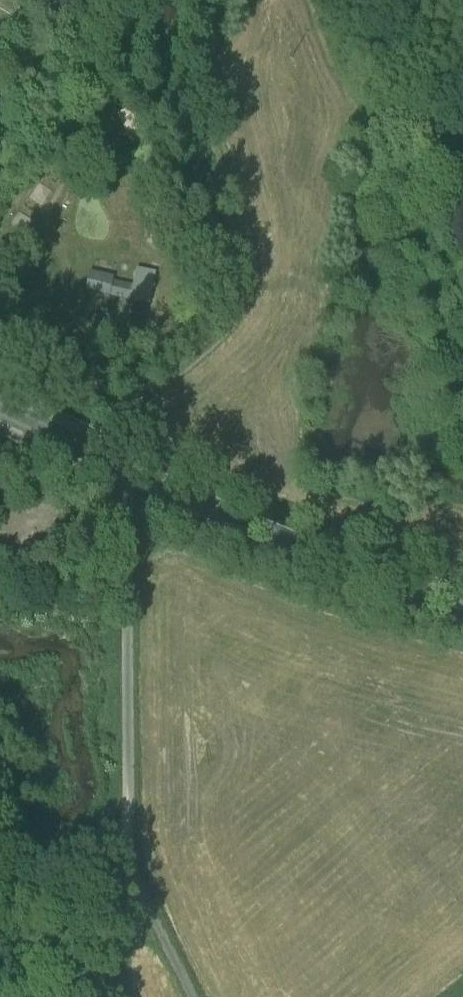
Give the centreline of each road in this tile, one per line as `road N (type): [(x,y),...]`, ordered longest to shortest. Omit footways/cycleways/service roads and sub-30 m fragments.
road 1 (track): [(118,468),(136,412),(226,334),(250,282),(250,247),(198,92),(197,29),(209,0)]
road 2 (unclassified): [(189,996),(129,878),(121,491)]
road 3 (tertiary): [(118,468),(267,539),(462,598)]
road 4 (tertiary): [(0,410),(118,468)]

